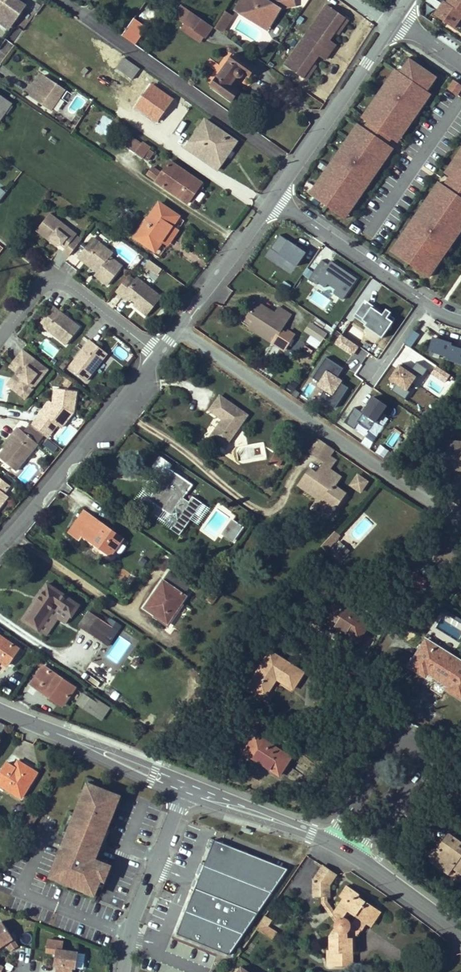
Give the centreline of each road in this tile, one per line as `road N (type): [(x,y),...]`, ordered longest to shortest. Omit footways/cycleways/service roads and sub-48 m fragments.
road 1 (residential): [(460,519),(177,328)]
road 2 (residential): [(357,854),(421,752),(408,734),(393,736),(331,841)]
road 3 (unclassified): [(96,30),(298,168)]
road 4 (residential): [(0,539),(156,354)]
road 5 (residential): [(275,199),(460,321)]
road 6 (residential): [(156,354),(50,273),(0,334)]
road 7 (residential): [(183,795),(123,971)]
road 8 (residential): [(298,168),(390,26)]
road 9 (residential): [(177,328),(275,199)]
road 10 (tertiary): [(460,933),(357,854)]
road 11 (tertiary): [(76,741),(183,795)]

